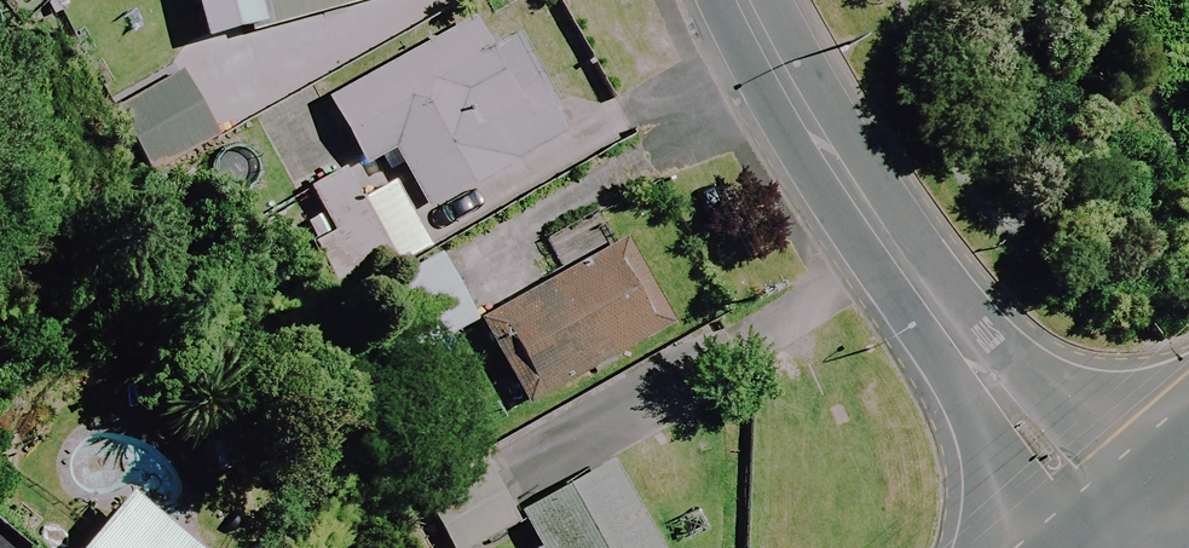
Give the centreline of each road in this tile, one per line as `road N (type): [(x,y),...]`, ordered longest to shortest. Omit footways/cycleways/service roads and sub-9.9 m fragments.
road 1 (tertiary): [(738,0),(809,140),(894,270),(981,388),(1098,501)]

